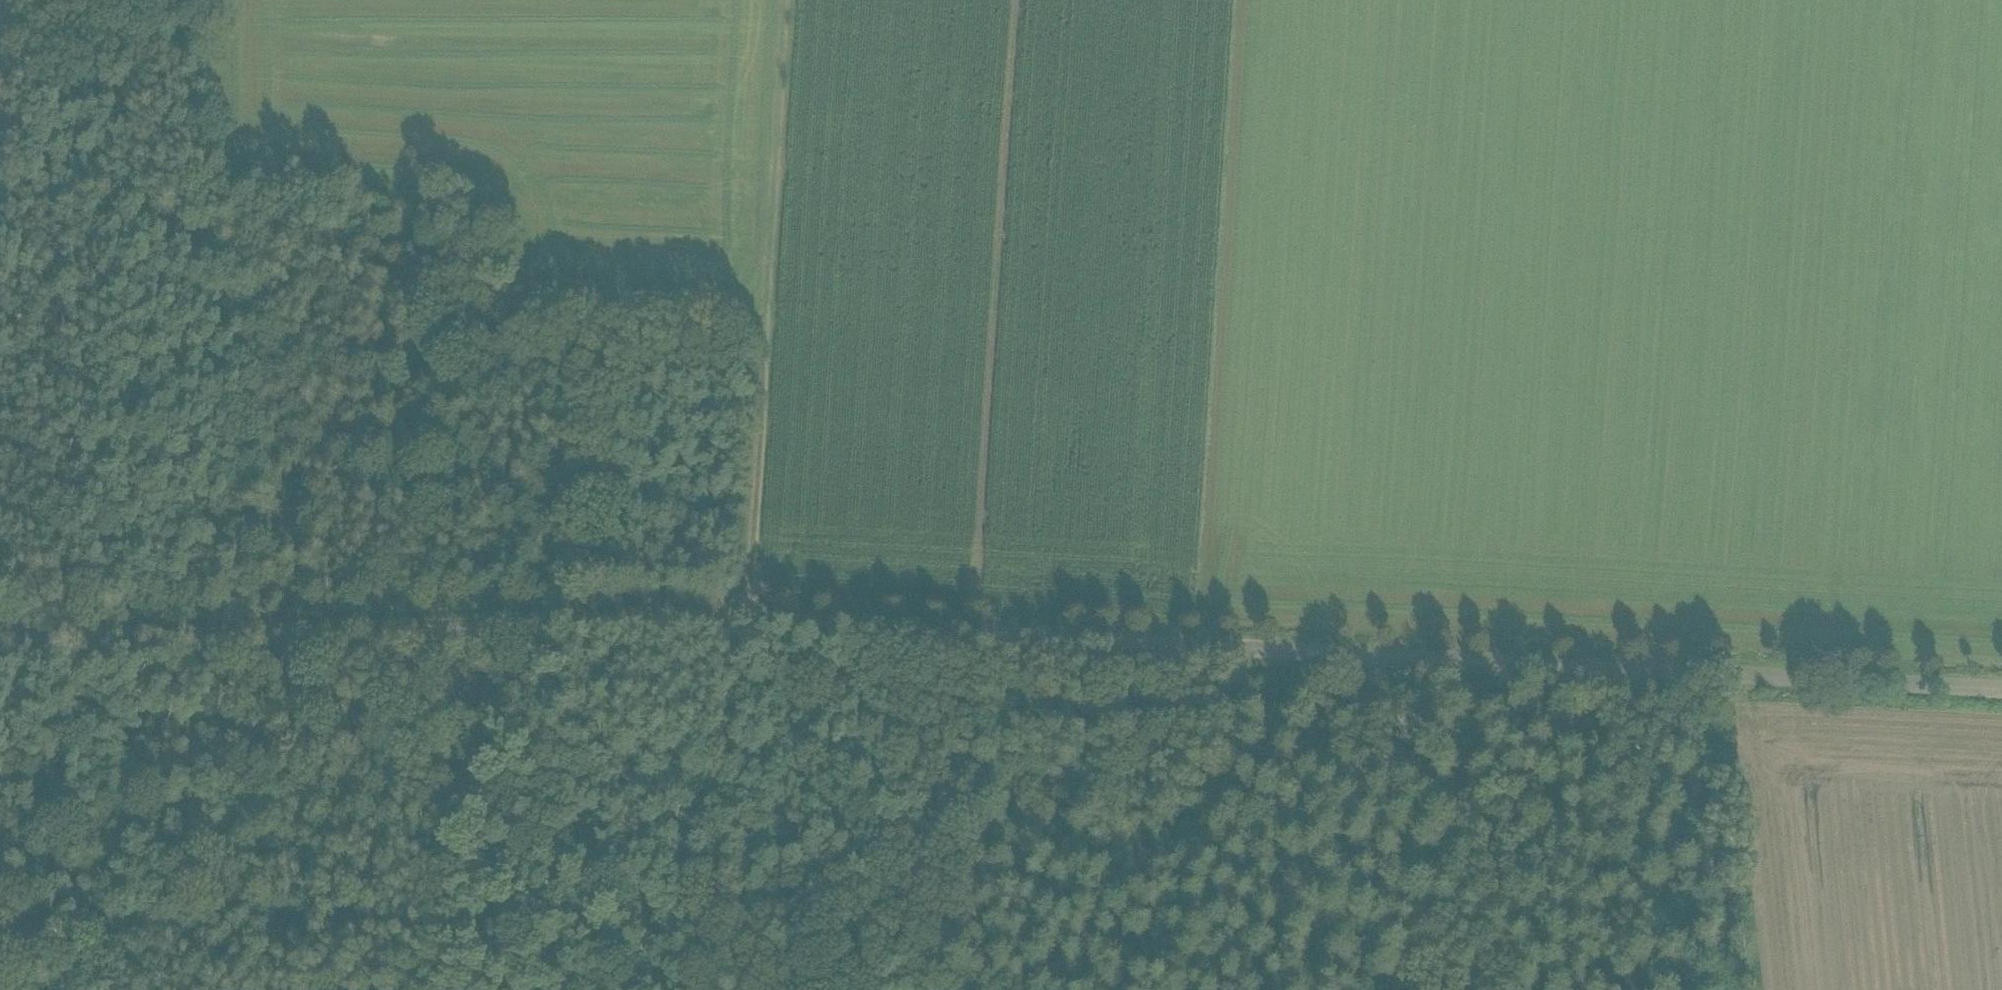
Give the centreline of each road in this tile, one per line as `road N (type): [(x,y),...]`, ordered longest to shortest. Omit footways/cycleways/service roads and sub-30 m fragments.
road 1 (unclassified): [(0,634),(614,627),(1014,636)]
road 2 (unclassified): [(1186,644),(2001,687)]
road 3 (unclassified): [(1014,636),(1014,676),(1028,707),(1171,715),(1183,697),(1186,644)]
road 4 (track): [(747,630),(764,352)]
road 5 (unclassified): [(1014,636),(1186,644)]

